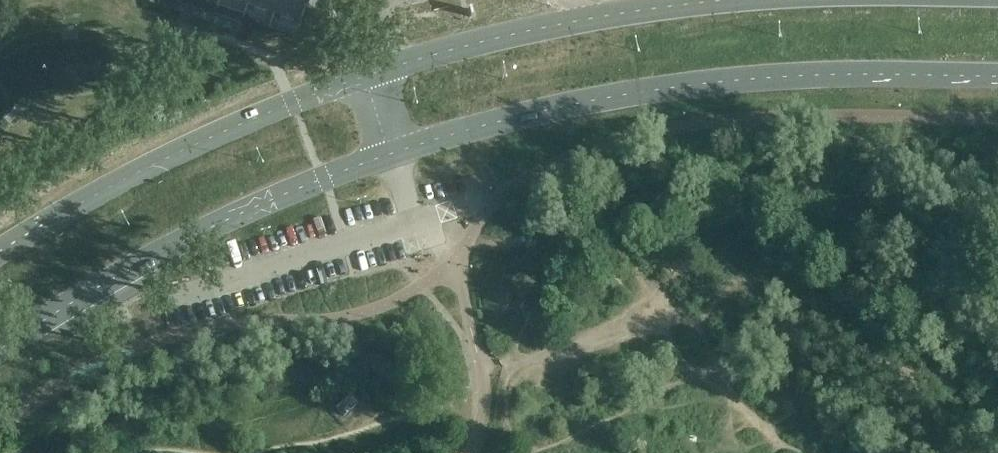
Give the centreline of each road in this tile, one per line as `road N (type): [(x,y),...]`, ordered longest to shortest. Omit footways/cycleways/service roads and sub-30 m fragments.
road 1 (secondary): [(390,153),(519,116),(680,86),(846,73),(997,76)]
road 2 (secondary): [(0,353),(50,317),(213,227),(390,153)]
road 3 (secondary): [(365,78),(191,145),(0,253)]
road 4 (secondary): [(738,0),(558,25),(365,78)]

